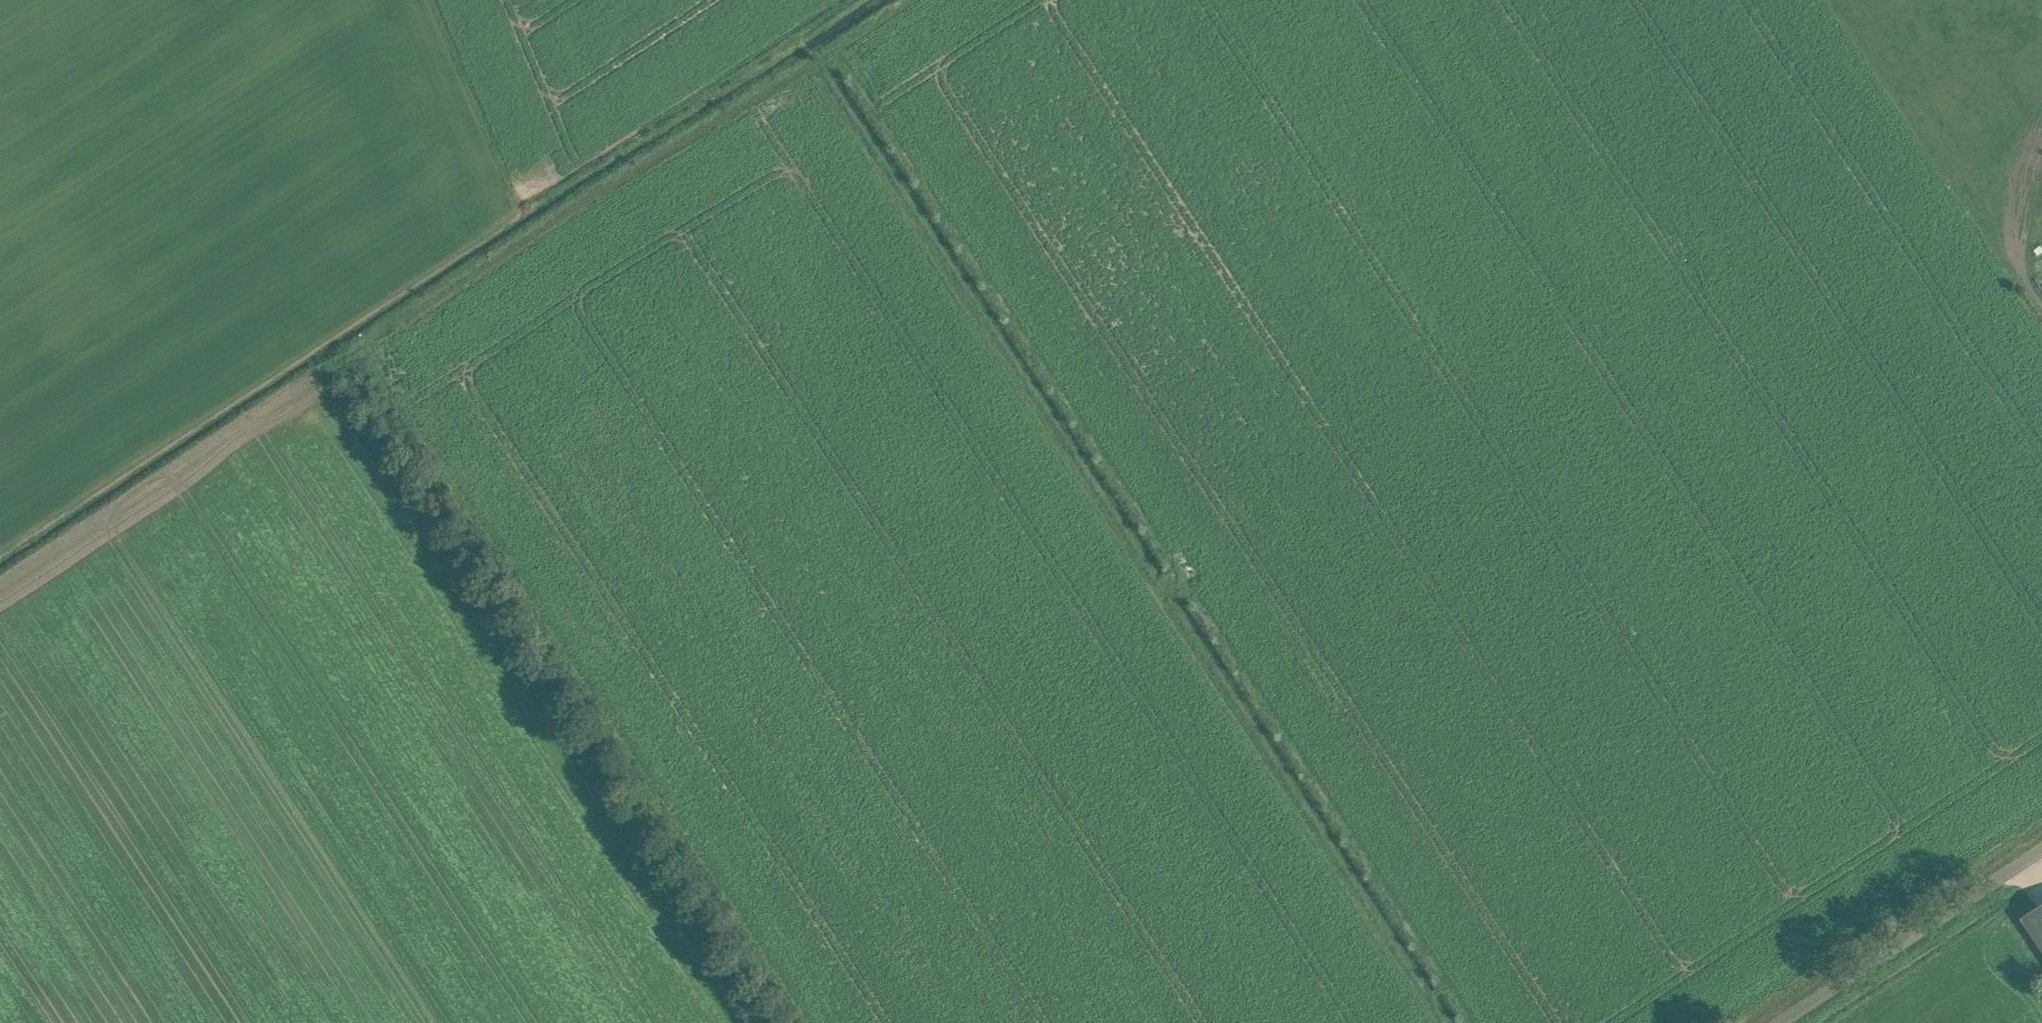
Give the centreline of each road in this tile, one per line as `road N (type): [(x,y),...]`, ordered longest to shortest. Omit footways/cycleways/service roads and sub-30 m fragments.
road 1 (unclassified): [(1780,1022),(2041,850)]

